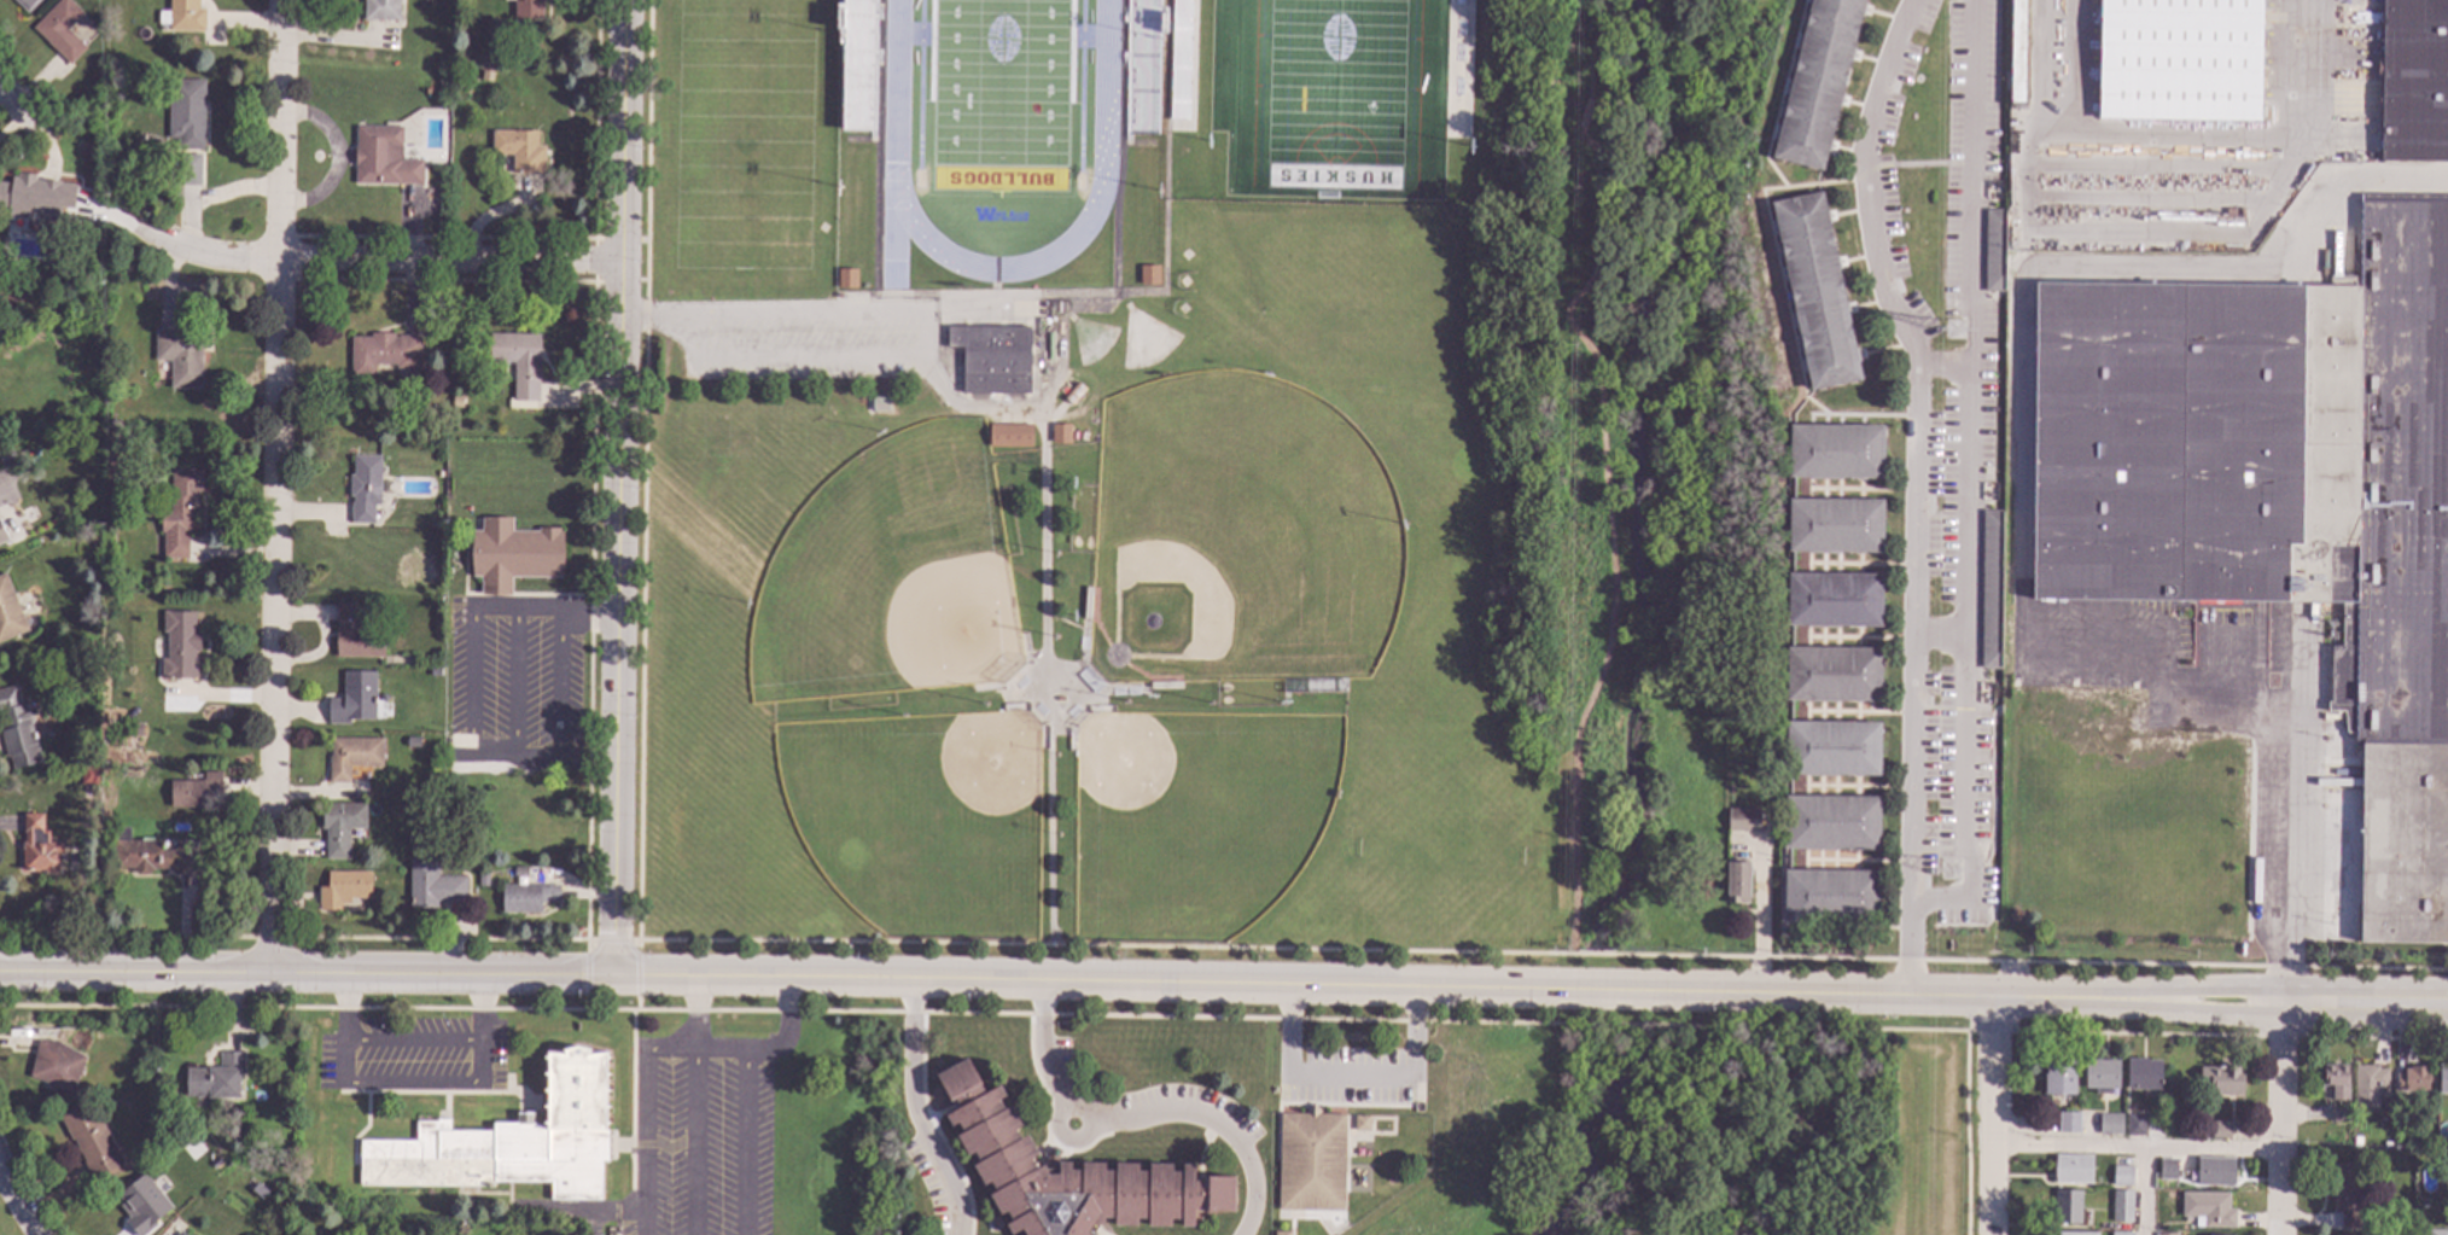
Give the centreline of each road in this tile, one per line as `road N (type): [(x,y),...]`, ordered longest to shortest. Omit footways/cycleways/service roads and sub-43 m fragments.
road 1 (tertiary): [(1648,994),(614,978)]
road 2 (residential): [(625,0),(614,978)]
road 3 (residential): [(278,0),(275,977)]
road 4 (tertiary): [(614,978),(0,974)]
road 5 (residential): [(623,269),(278,263),(139,234)]
road 6 (tertiary): [(2124,998),(1648,994)]
road 7 (residential): [(2283,984),(2281,1234)]
road 8 (residential): [(1992,1234),(1995,1001)]
road 9 (tertiary): [(2283,1014),(2447,1019)]
road 10 (tertiary): [(2447,988),(2283,984)]
road 11 (tertiary): [(2283,984),(2156,985),(2124,998)]
road 12 (tertiary): [(2124,998),(2156,1009),(2283,1014)]

